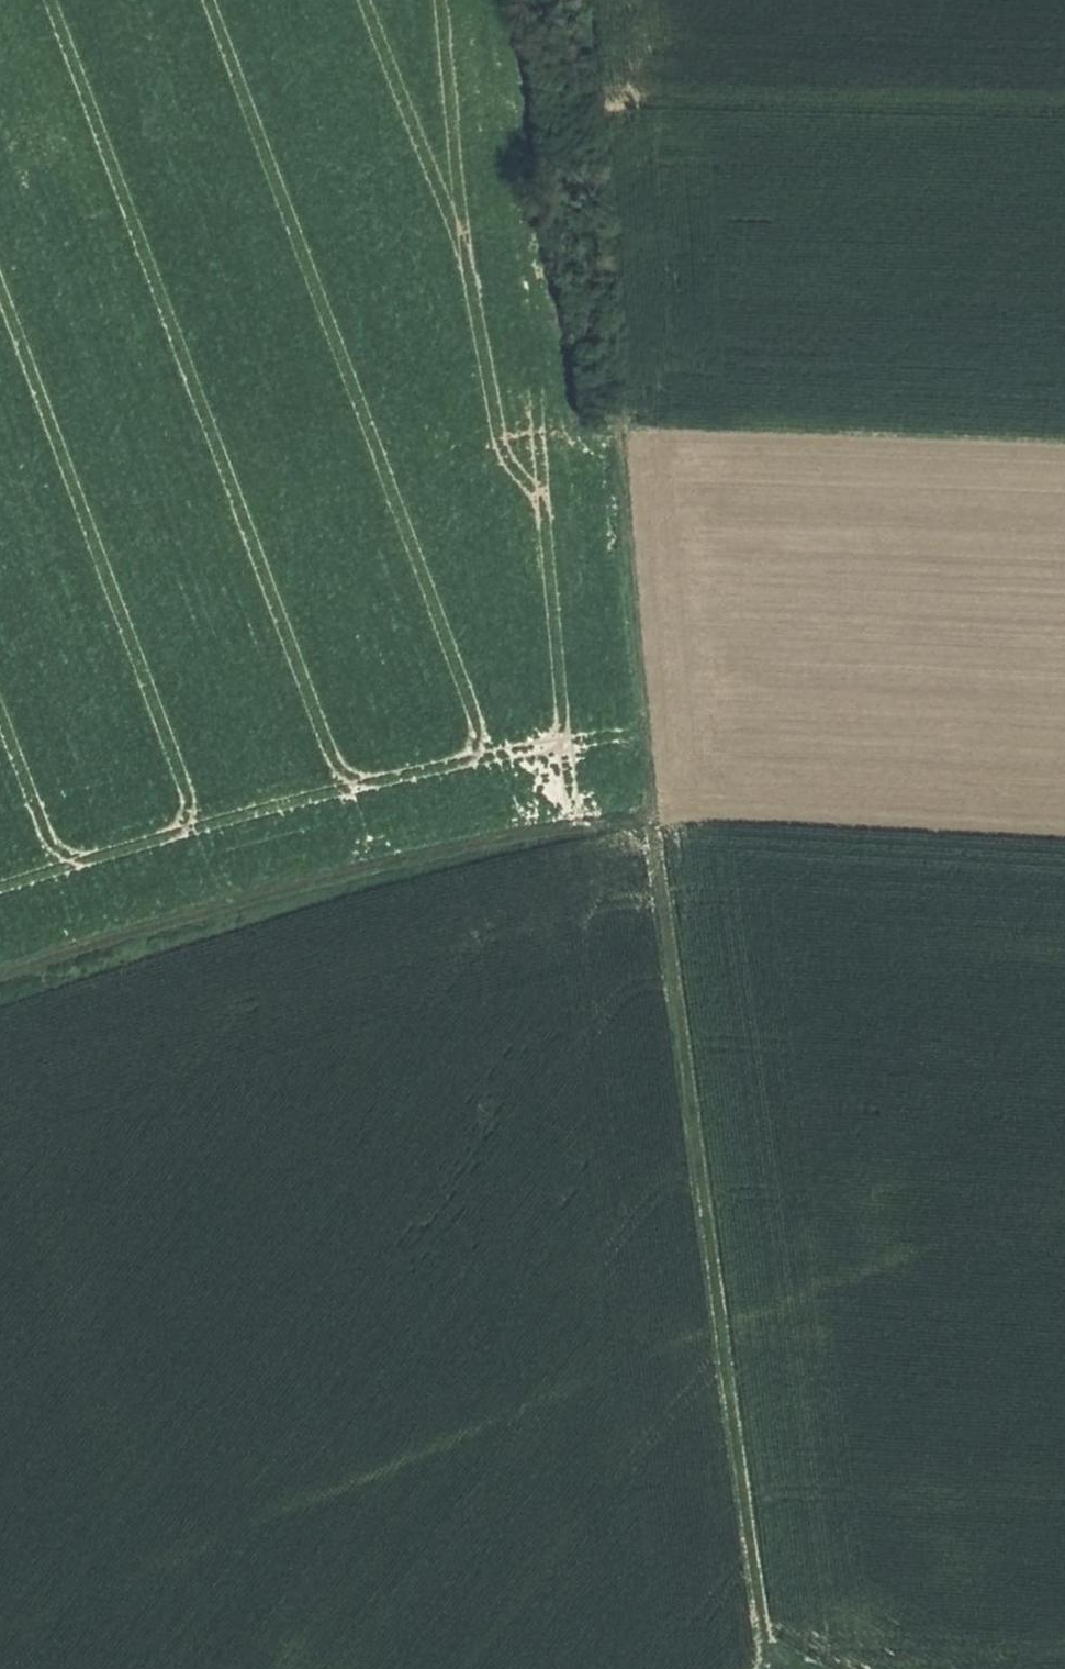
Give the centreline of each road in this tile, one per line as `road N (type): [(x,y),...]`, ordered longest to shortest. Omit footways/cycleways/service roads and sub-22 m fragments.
road 1 (track): [(781,1639),(652,806),(583,0)]
road 2 (track): [(652,806),(229,898),(0,980)]

